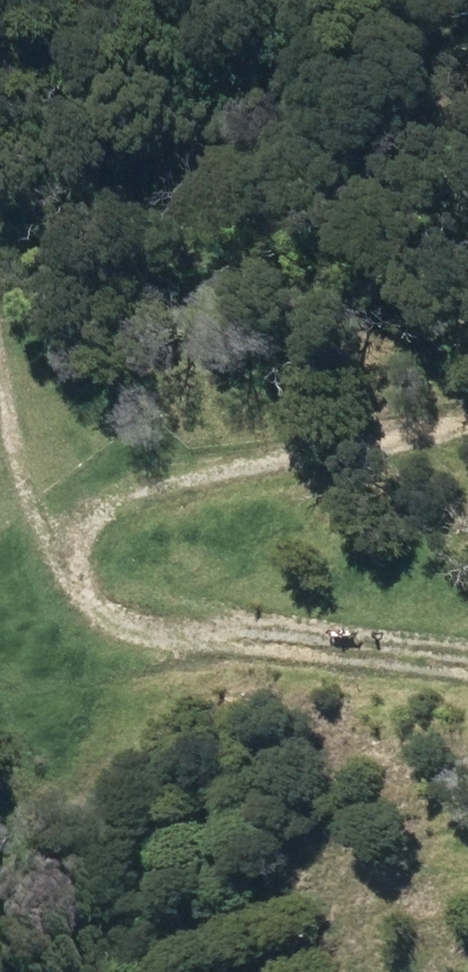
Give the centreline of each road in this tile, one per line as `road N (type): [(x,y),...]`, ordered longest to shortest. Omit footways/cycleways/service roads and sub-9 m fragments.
road 1 (track): [(0,207),(19,410),(90,593),(201,639),(467,672)]
road 2 (track): [(90,593),(120,491),(218,462),(467,430)]

